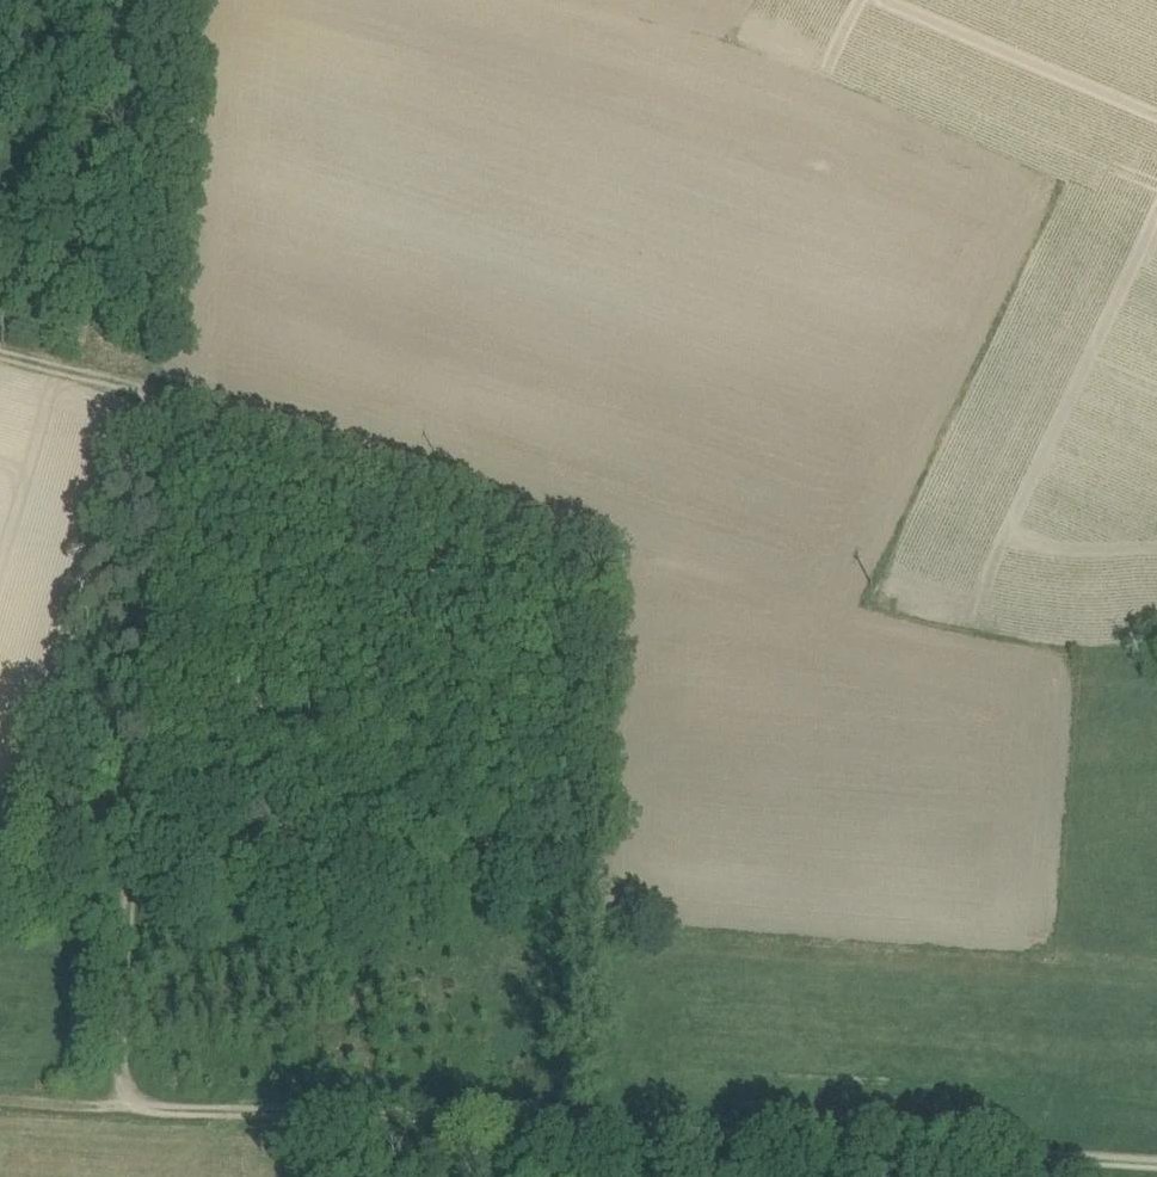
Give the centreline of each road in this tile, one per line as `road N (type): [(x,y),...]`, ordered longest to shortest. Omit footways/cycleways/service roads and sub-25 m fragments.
road 1 (track): [(1156,1163),(567,1116),(120,1108)]
road 2 (track): [(0,353),(144,393),(163,406),(120,1108)]

